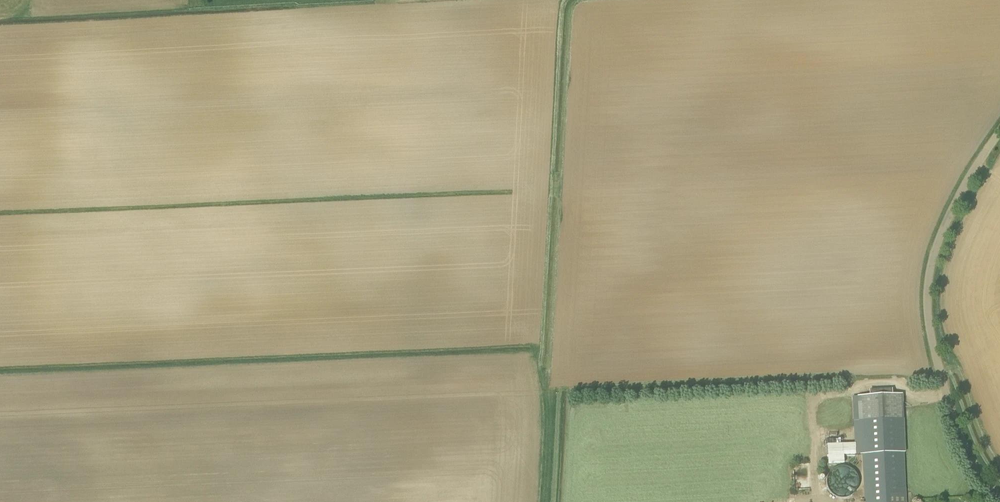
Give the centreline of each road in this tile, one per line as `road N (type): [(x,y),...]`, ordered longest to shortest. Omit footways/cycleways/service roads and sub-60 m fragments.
road 1 (unclassified): [(999,495),(961,434),(926,308),(938,242),(999,132)]

